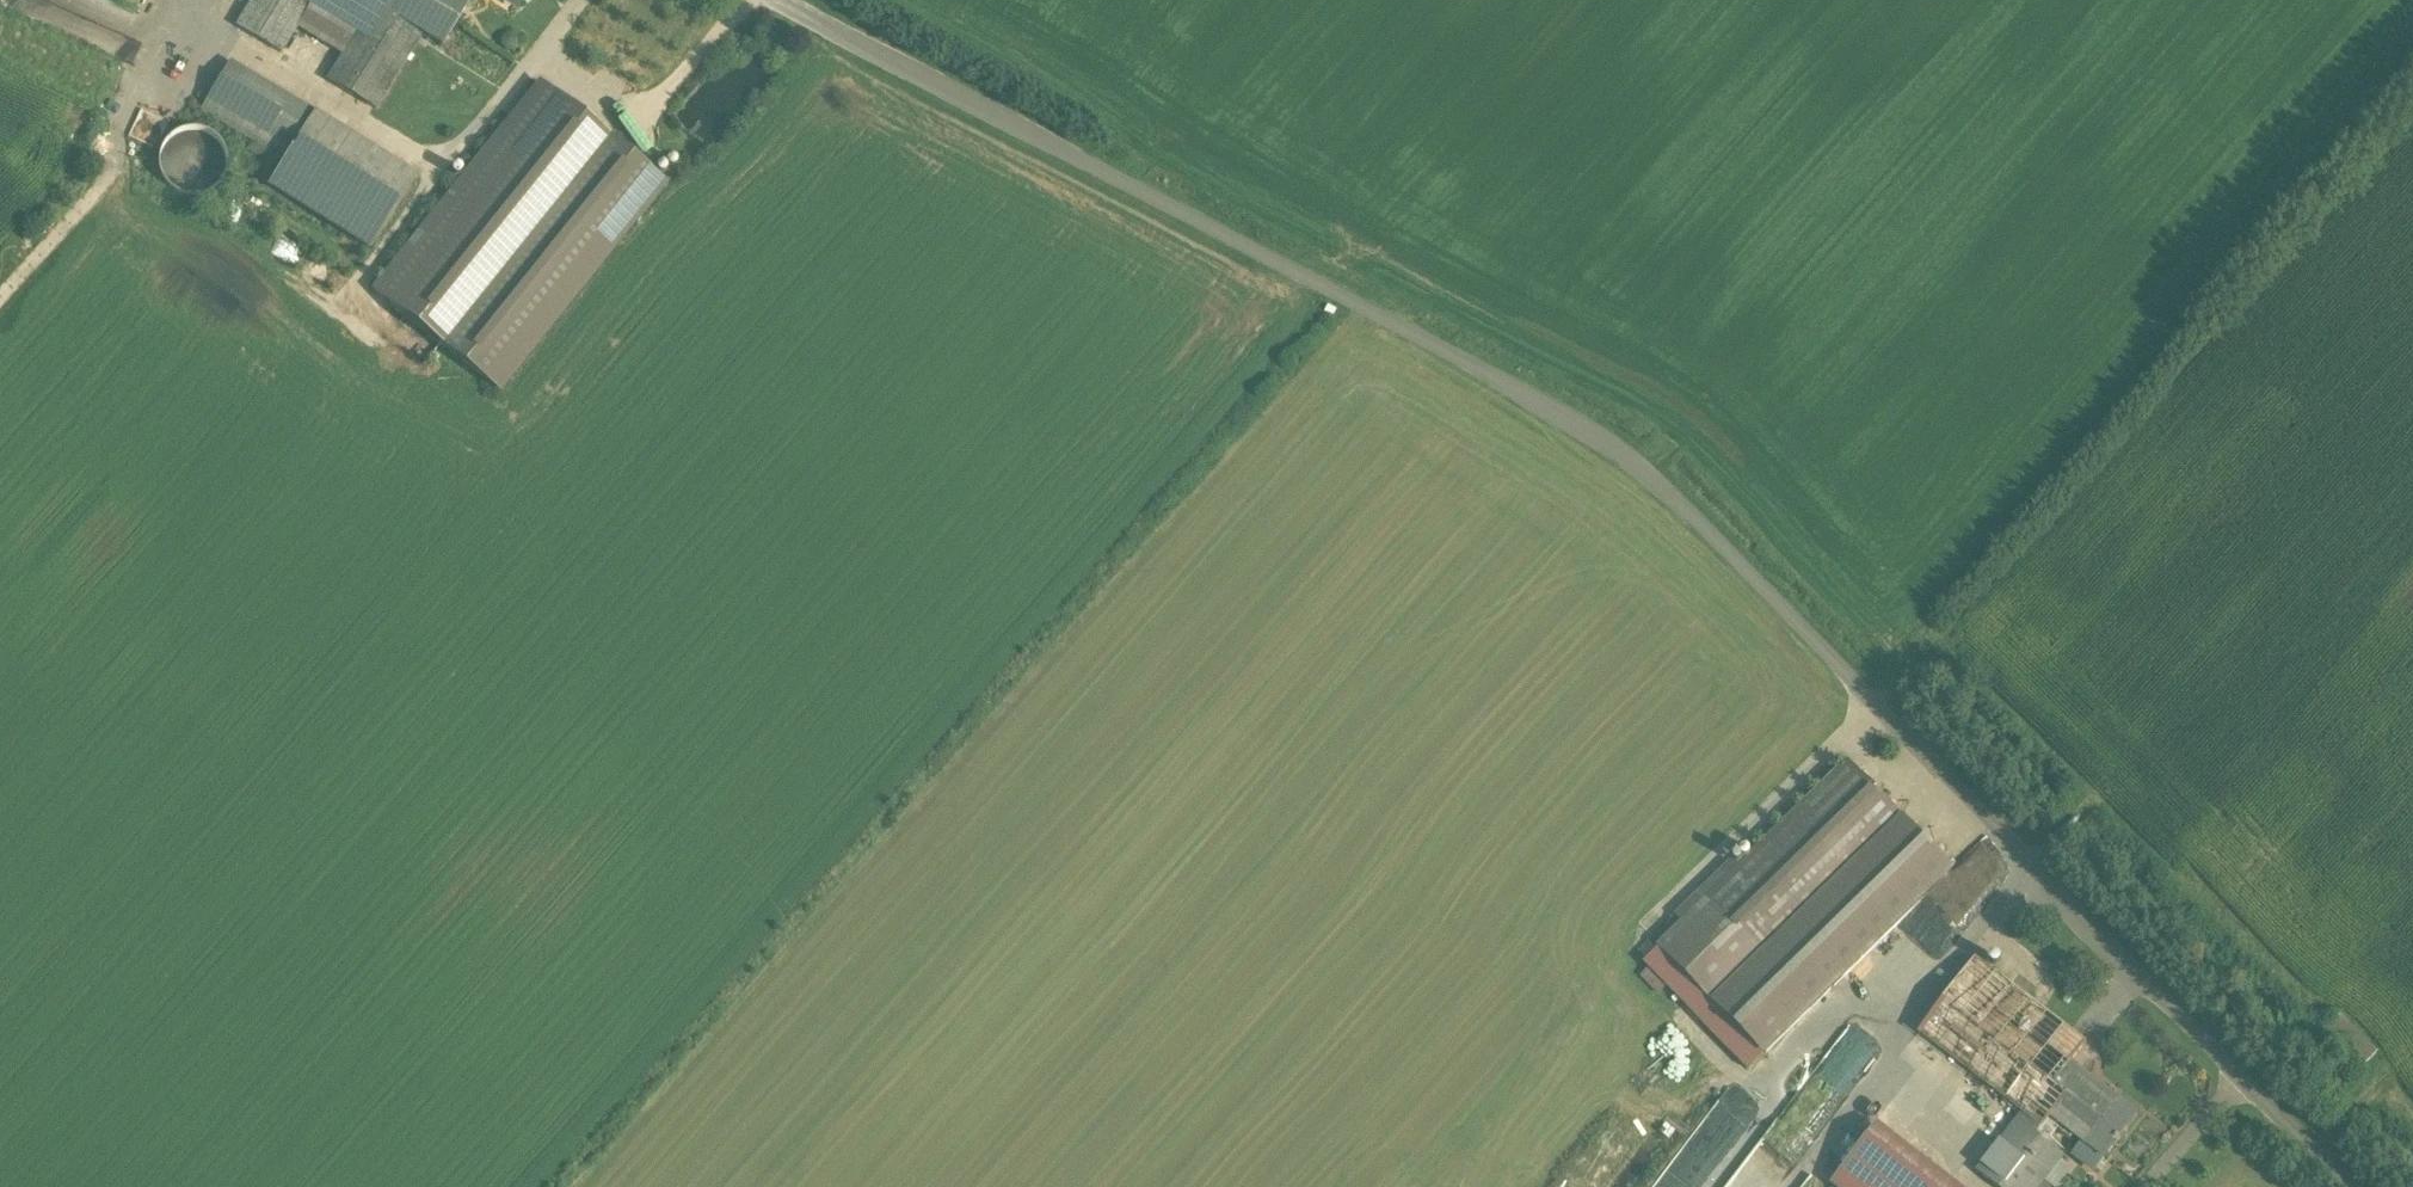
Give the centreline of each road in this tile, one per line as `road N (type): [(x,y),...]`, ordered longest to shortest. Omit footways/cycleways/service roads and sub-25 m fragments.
road 1 (unclassified): [(774,0),(1487,359),(1677,482),(2346,1186)]
road 2 (track): [(0,296),(111,172),(121,126)]

